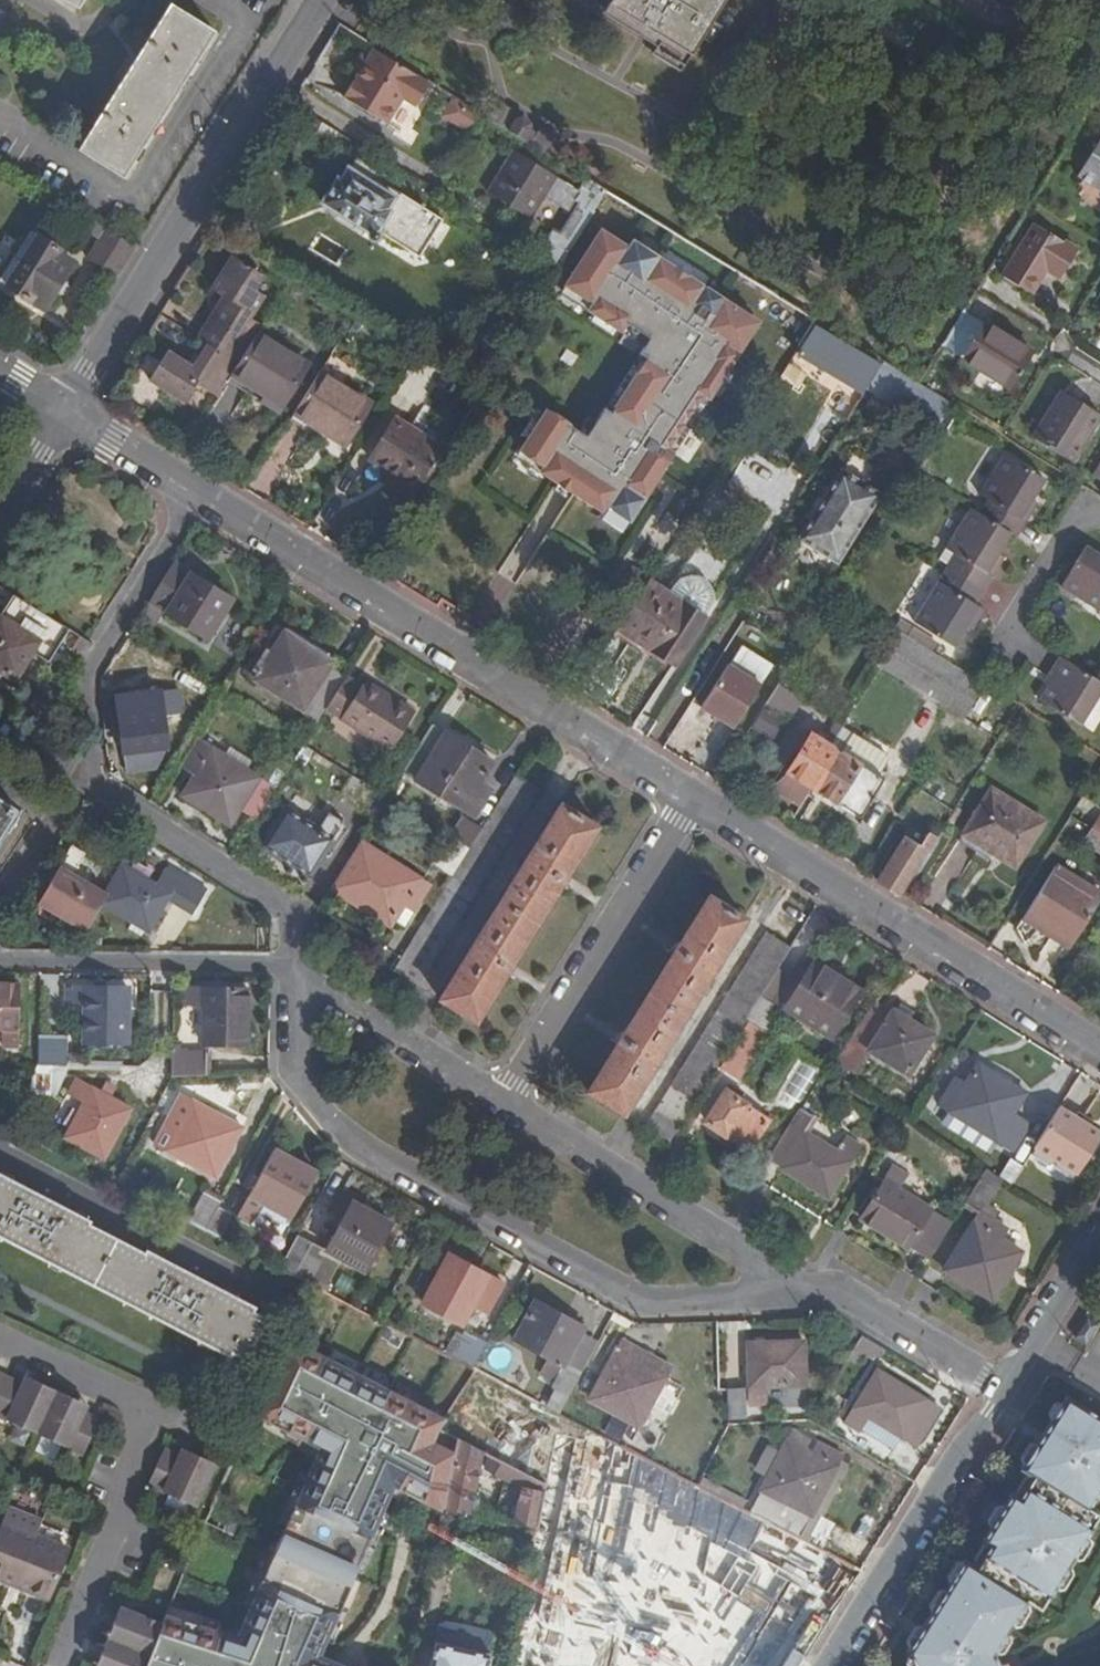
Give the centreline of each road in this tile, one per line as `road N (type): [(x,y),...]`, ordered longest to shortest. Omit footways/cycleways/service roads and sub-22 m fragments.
road 1 (residential): [(285,965),(298,1077),(351,1143),(641,1304),(813,1290)]
road 2 (residential): [(694,797),(197,488)]
road 3 (residential): [(826,1665),(1099,1240)]
road 4 (residential): [(66,411),(323,0)]
road 5 (residential): [(1099,1044),(694,797)]
road 6 (residential): [(813,1290),(505,1101)]
road 7 (residential): [(505,1101),(694,797)]
road 8 (residential): [(84,778),(92,761),(86,677),(197,488)]
road 9 (residential): [(285,965),(286,904),(84,778)]
road 10 (residential): [(0,959),(285,965)]
road 11 (residential): [(505,1101),(285,965)]
road 12 (residential): [(813,1290),(846,1295),(987,1383)]
road 13 (residential): [(0,905),(84,778)]
road 14 (residential): [(197,488),(66,411)]
road 15 (residential): [(66,411),(0,519)]

